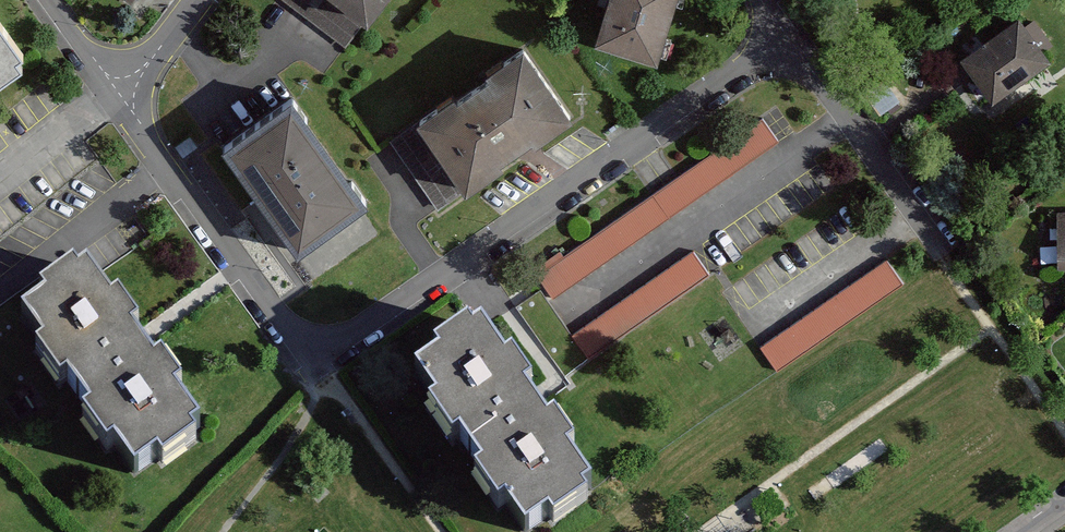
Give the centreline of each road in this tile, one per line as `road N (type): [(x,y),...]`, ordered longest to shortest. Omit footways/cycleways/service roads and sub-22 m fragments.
road 1 (residential): [(117,91),(287,329),(317,345),(376,324),(791,41)]
road 2 (residential): [(940,251),(791,41)]
road 3 (residential): [(199,0),(117,91)]

